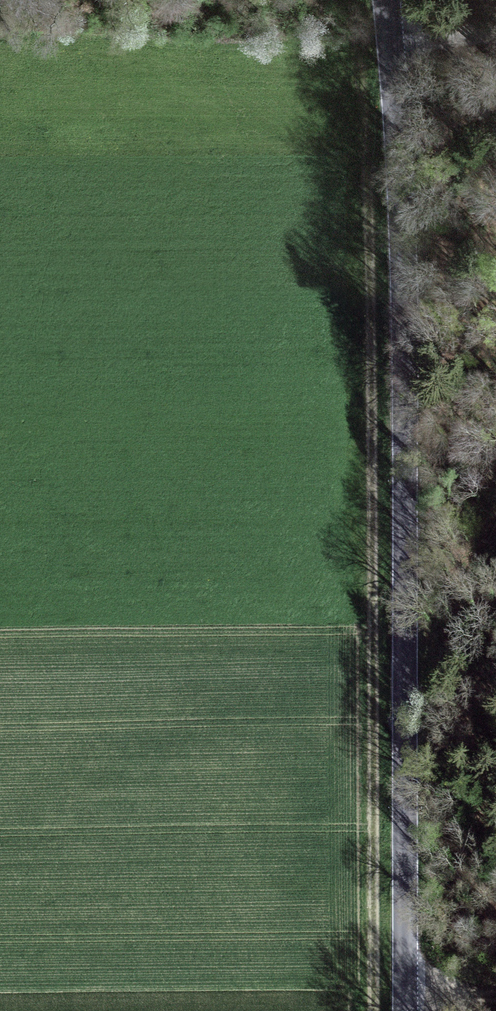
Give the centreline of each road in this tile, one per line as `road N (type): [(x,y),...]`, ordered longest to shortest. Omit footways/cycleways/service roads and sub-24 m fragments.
road 1 (track): [(371,1010),(371,436),(357,50),(390,39),(495,36)]
road 2 (tertiary): [(385,0),(403,254),(405,1010)]
road 3 (track): [(495,995),(370,1001)]

